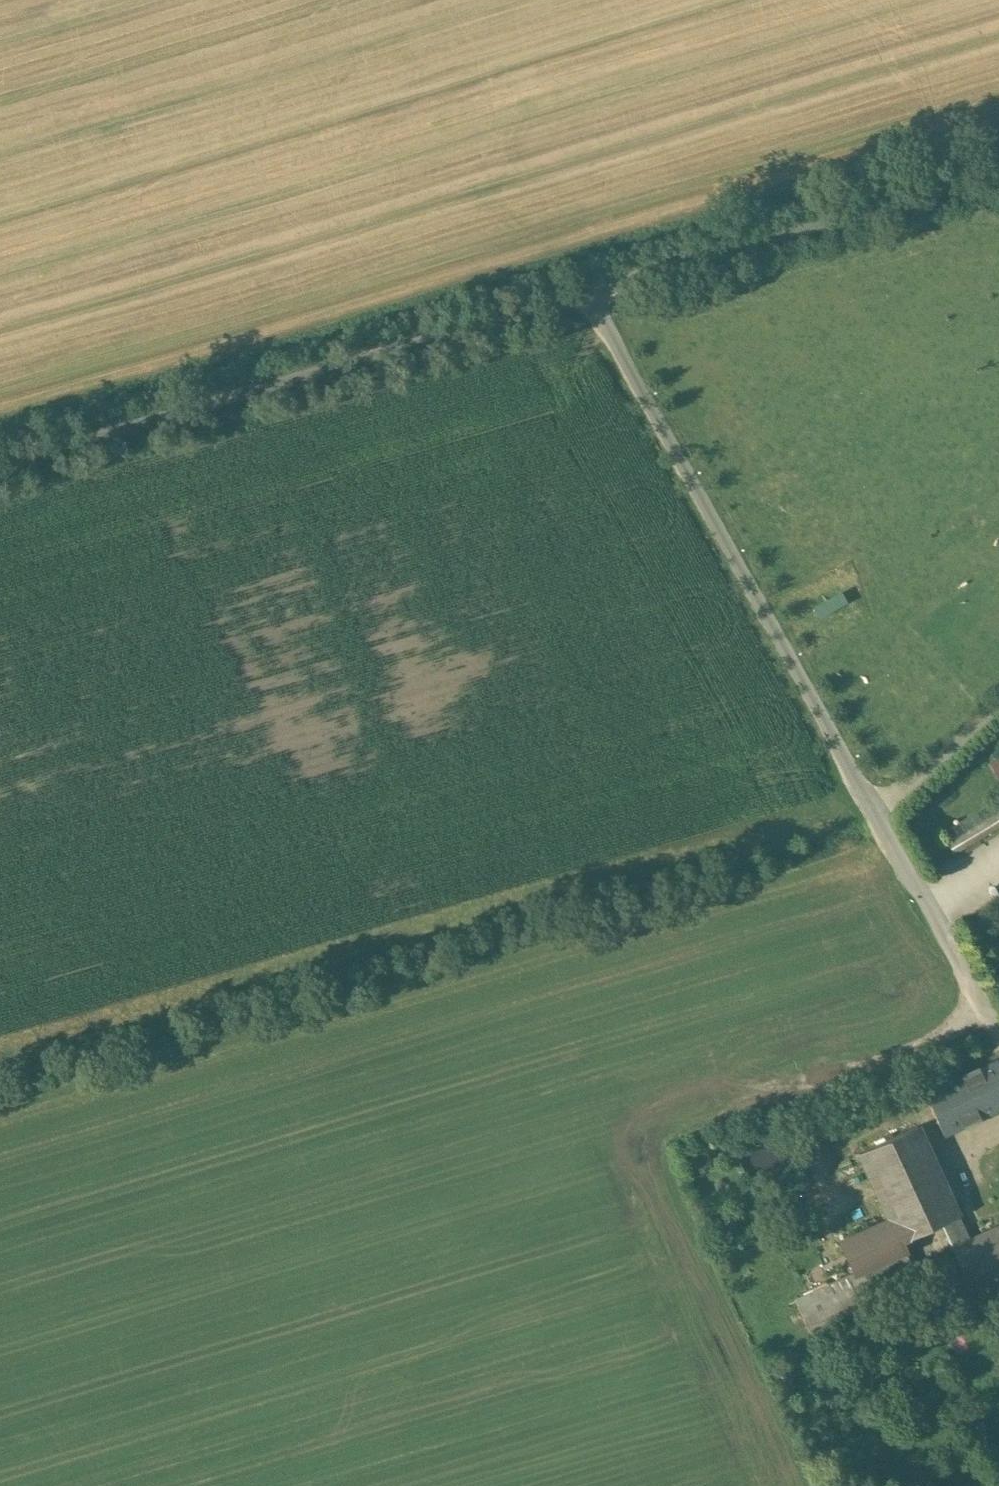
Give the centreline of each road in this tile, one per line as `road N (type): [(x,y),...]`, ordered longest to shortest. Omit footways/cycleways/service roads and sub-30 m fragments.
road 1 (unclassified): [(998,172),(0,467)]

